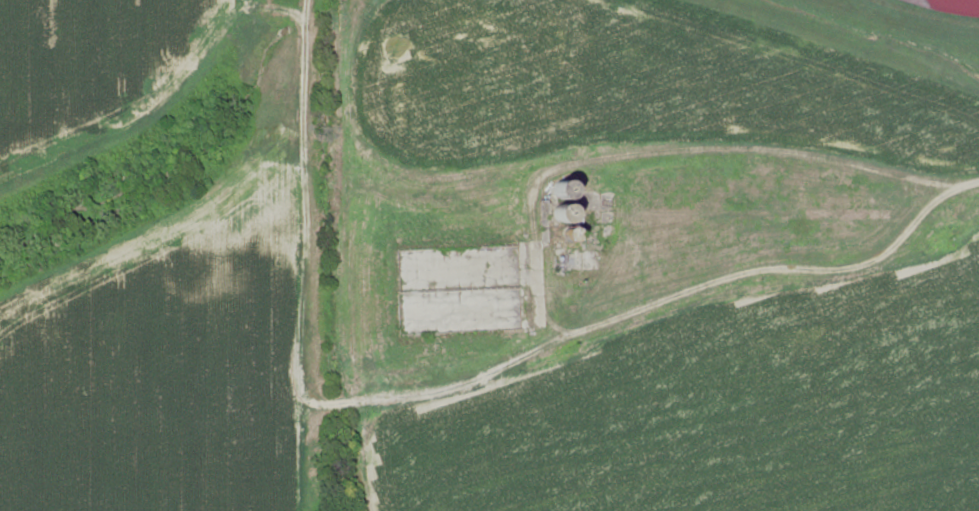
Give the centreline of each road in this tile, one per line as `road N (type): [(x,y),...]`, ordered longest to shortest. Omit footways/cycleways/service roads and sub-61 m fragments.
road 1 (residential): [(315,0),(318,370),(353,396),(978,166)]

